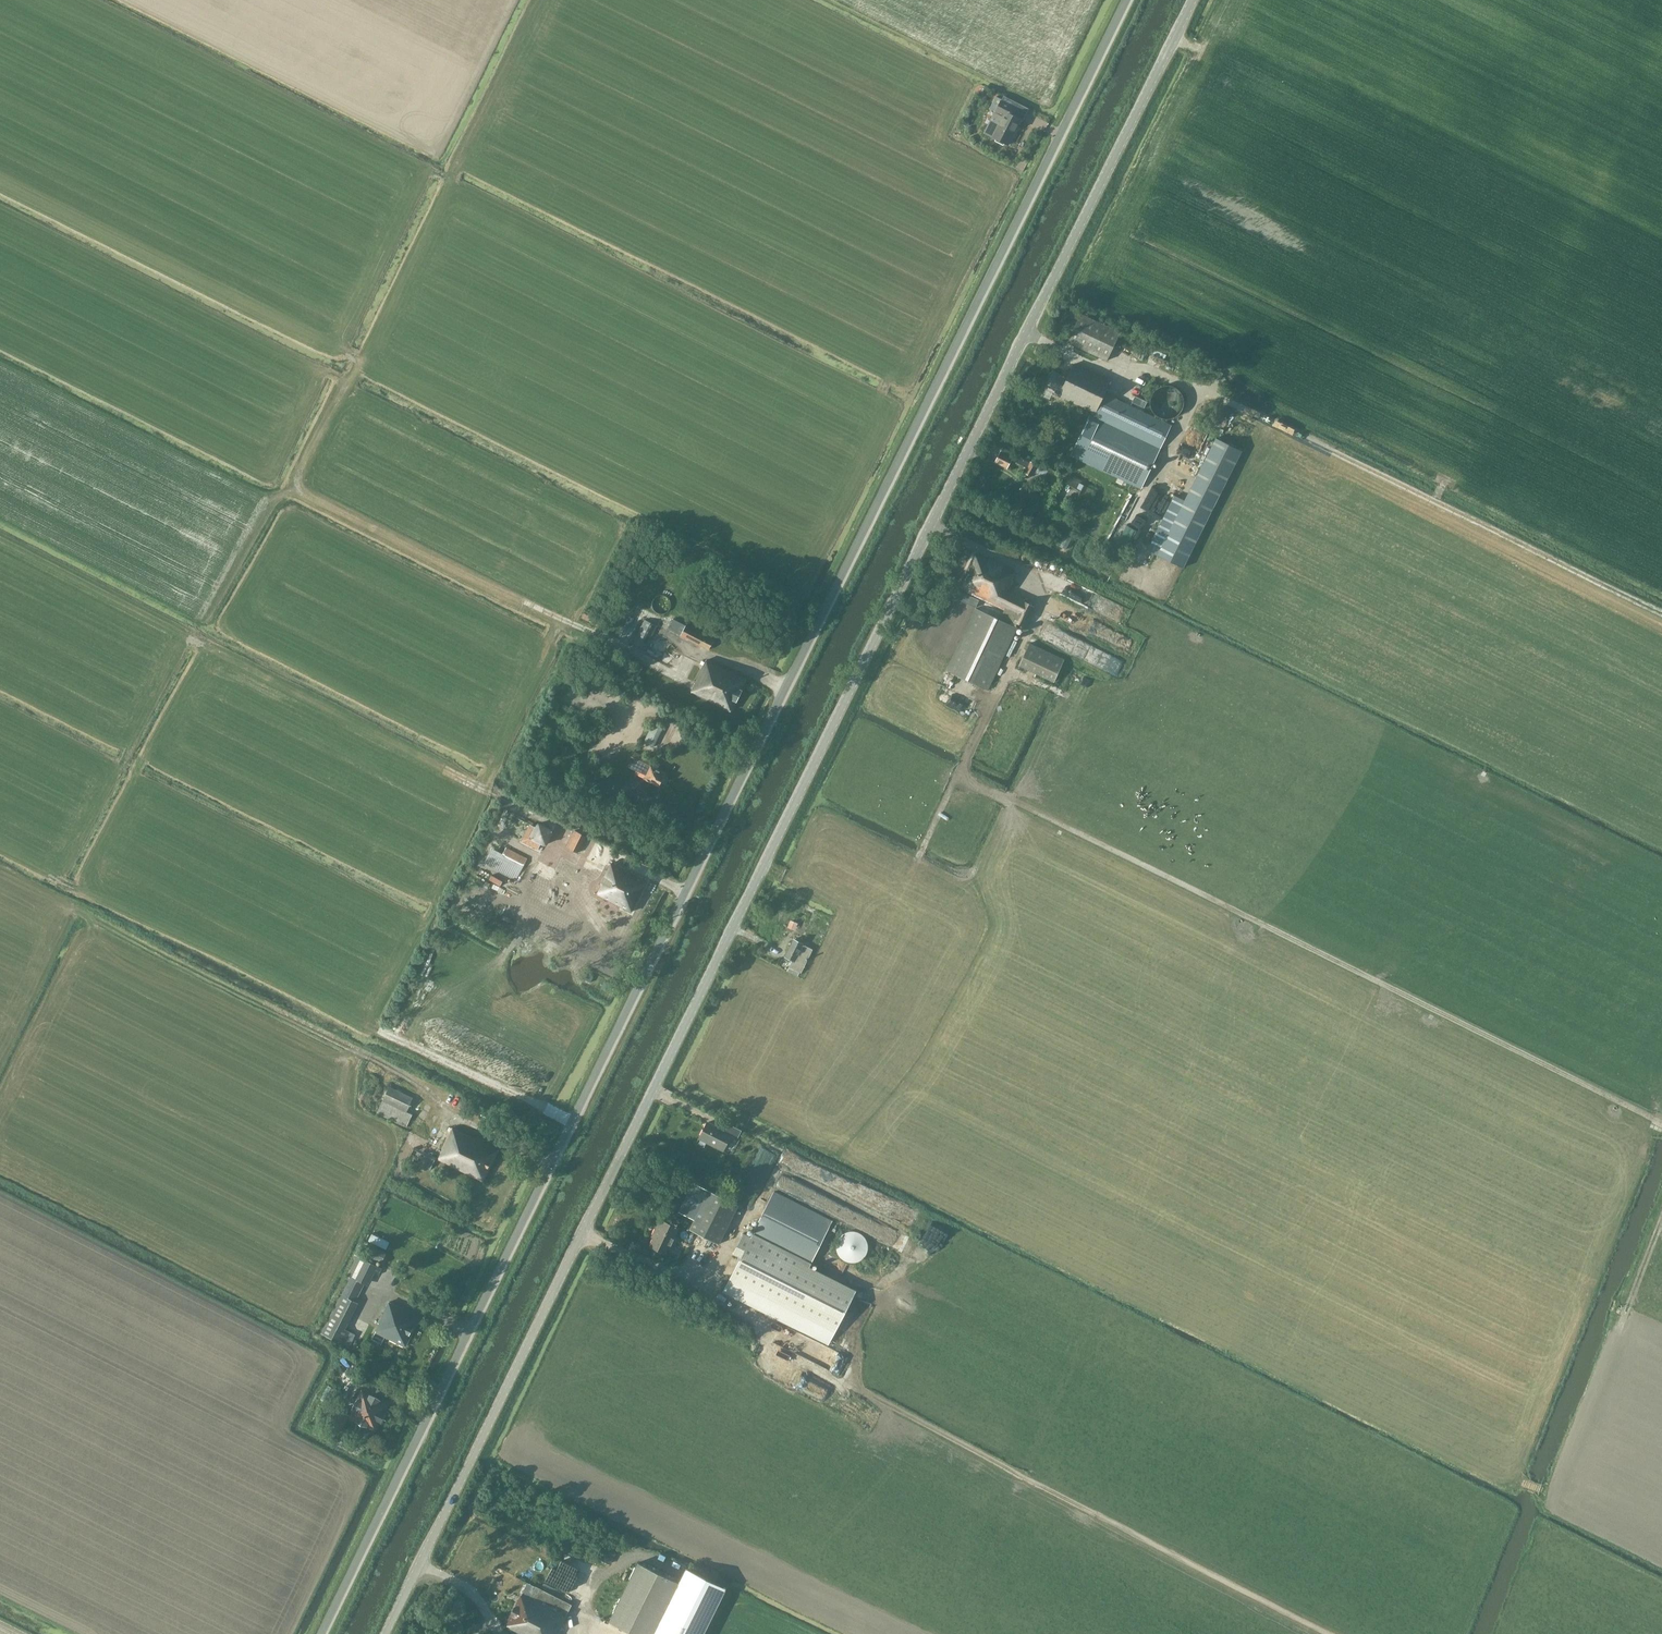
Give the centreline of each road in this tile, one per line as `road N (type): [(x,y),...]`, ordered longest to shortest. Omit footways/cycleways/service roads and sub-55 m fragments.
road 1 (tertiary): [(385,1633),(1193,0)]
road 2 (unclassified): [(322,1633),(1128,0)]
road 3 (track): [(0,543),(684,897)]
road 4 (track): [(64,907),(429,1090),(552,1167)]

